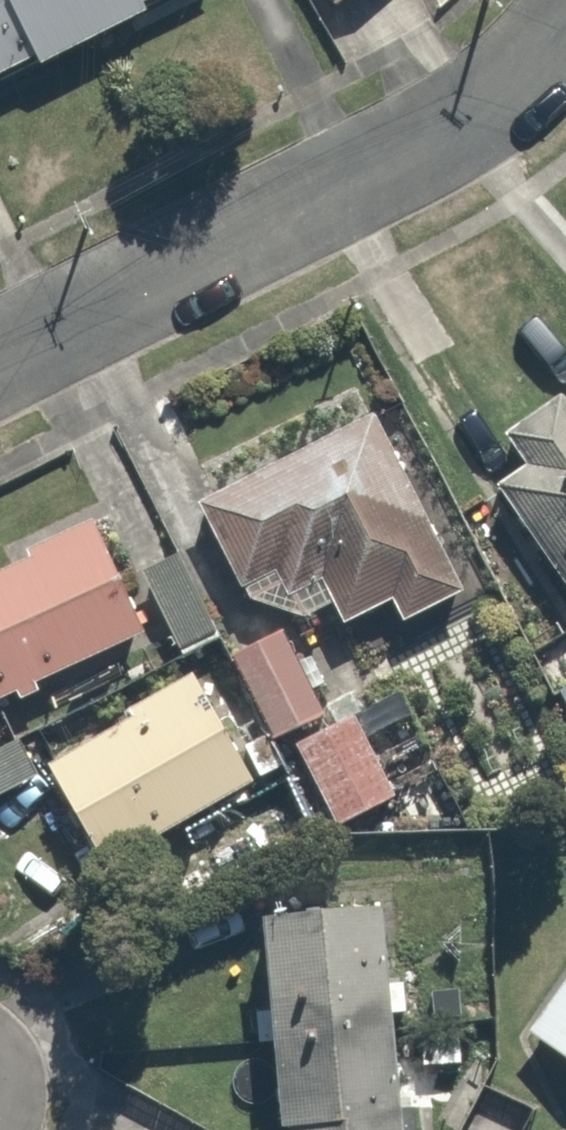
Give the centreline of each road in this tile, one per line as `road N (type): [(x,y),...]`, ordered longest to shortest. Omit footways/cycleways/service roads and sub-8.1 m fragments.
road 1 (residential): [(0,361),(372,178),(482,115),(565,26)]

